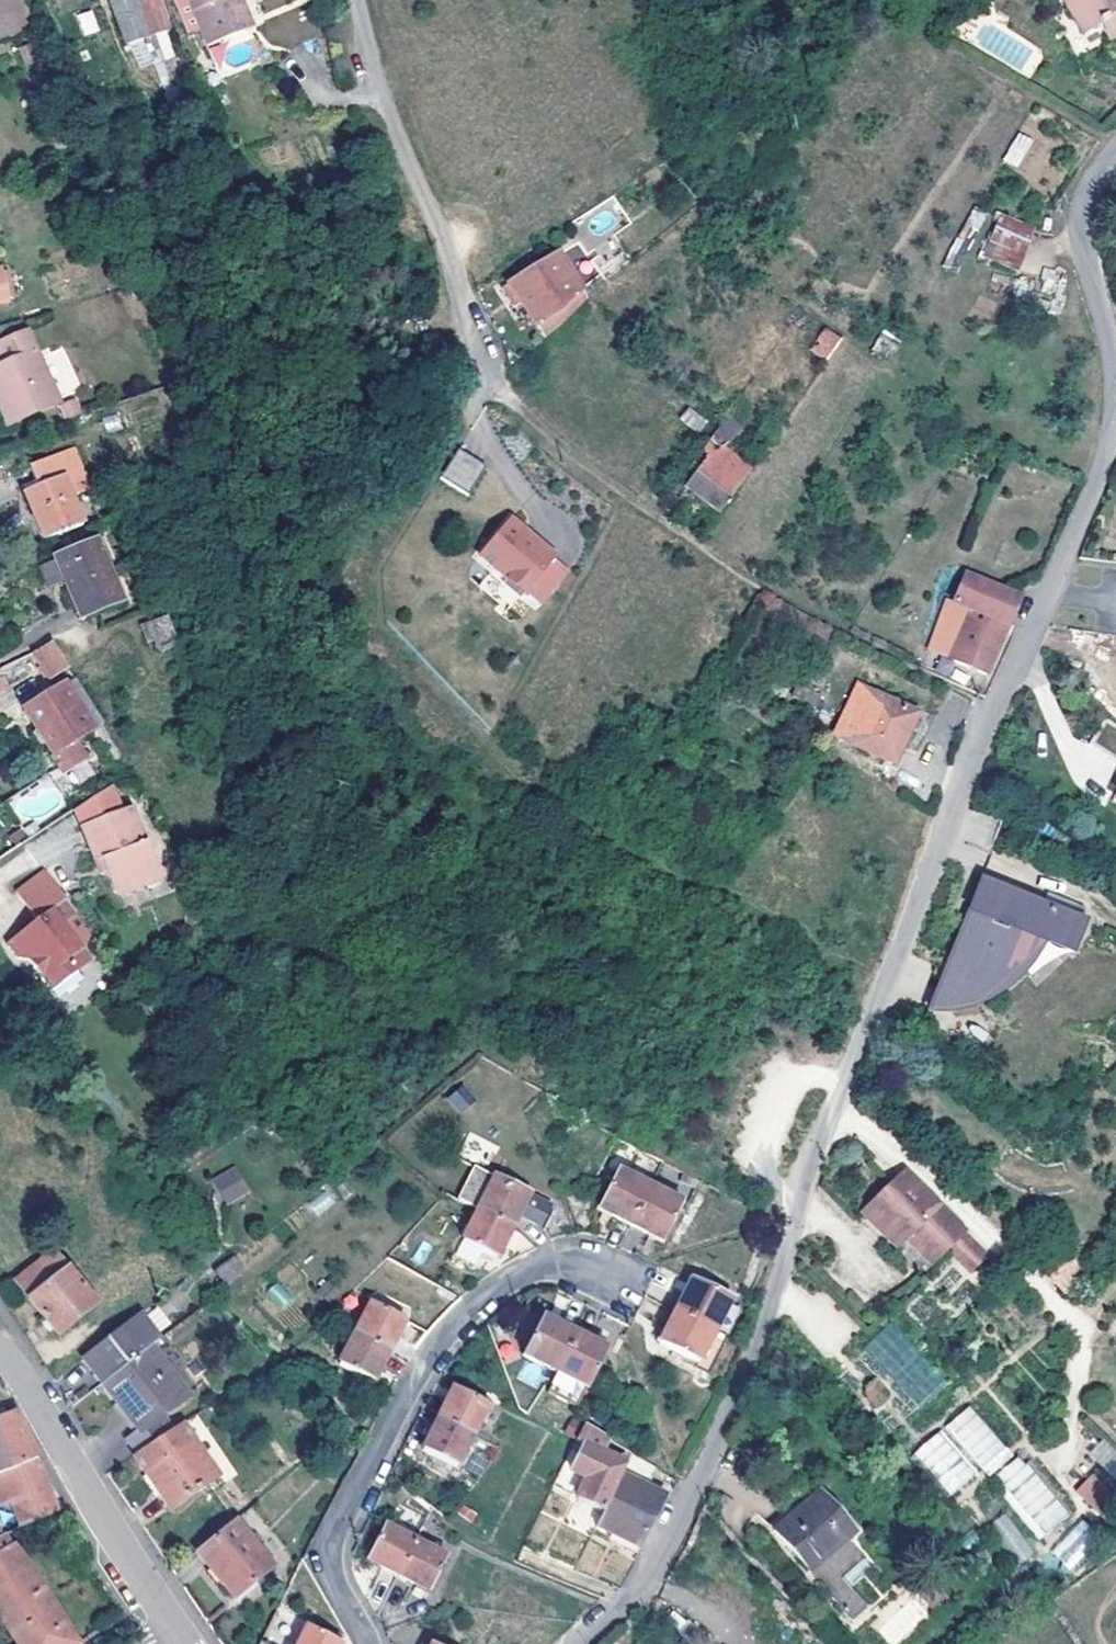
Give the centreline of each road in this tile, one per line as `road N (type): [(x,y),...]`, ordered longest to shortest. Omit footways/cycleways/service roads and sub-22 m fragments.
road 1 (residential): [(582,1643),(649,1583),(747,1390),(839,1098),(998,708)]
road 2 (residential): [(362,0),(373,103),(509,401),(665,531),(821,621),(998,708)]
road 3 (residential): [(368,1643),(327,1557),(426,1362),(473,1310),(543,1263),(569,1263)]
road 4 (residential): [(0,1356),(30,1386),(182,1636)]
road 5 (residential): [(998,708),(1097,486),(1115,411)]
road 6 (residential): [(1115,354),(1074,213),(1115,146)]

